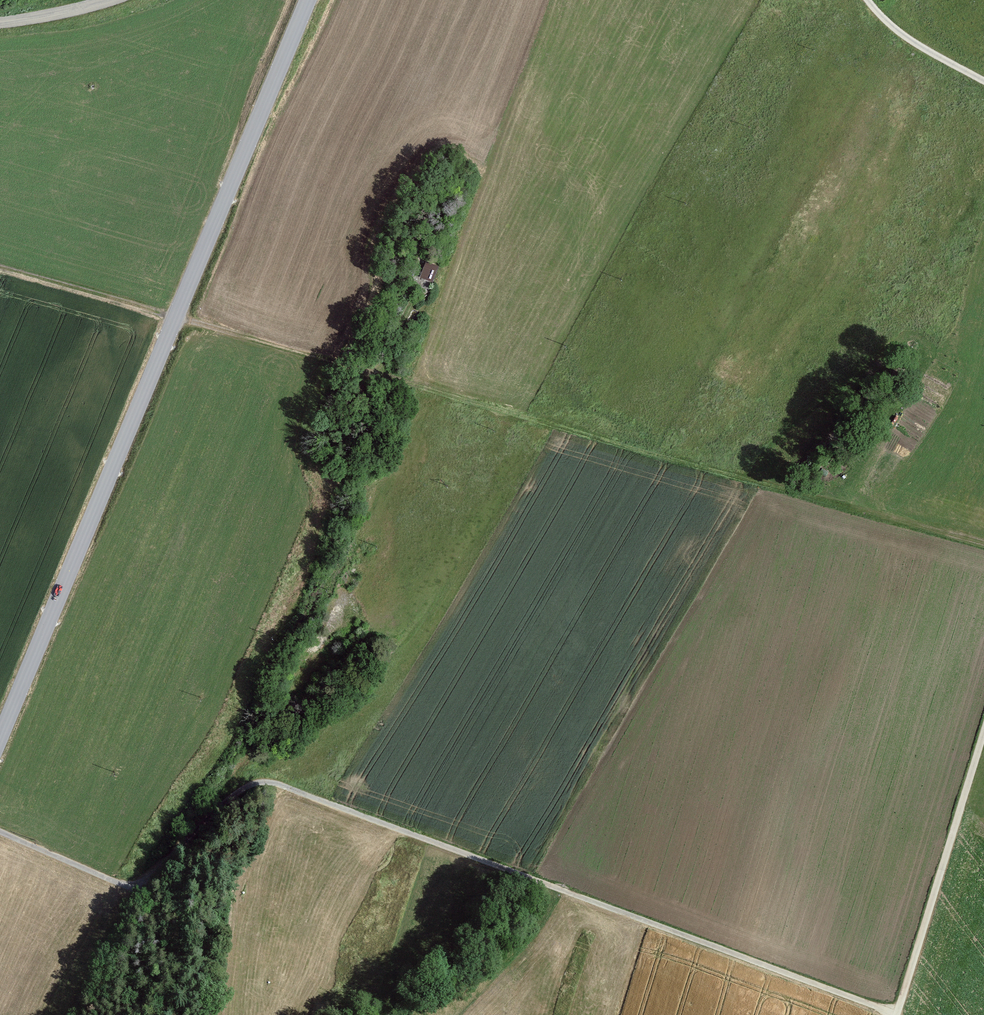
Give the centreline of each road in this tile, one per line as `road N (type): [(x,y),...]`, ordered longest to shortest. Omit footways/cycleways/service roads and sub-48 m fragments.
road 1 (track): [(0,831),(122,885),(145,882),(234,795),(273,784),(895,1014)]
road 2 (tertiary): [(0,735),(308,0)]
road 3 (track): [(983,544),(403,383)]
road 4 (track): [(983,731),(895,1014)]
road 5 (track): [(176,316),(369,372)]
road 6 (track): [(868,0),(912,41),(983,80)]

